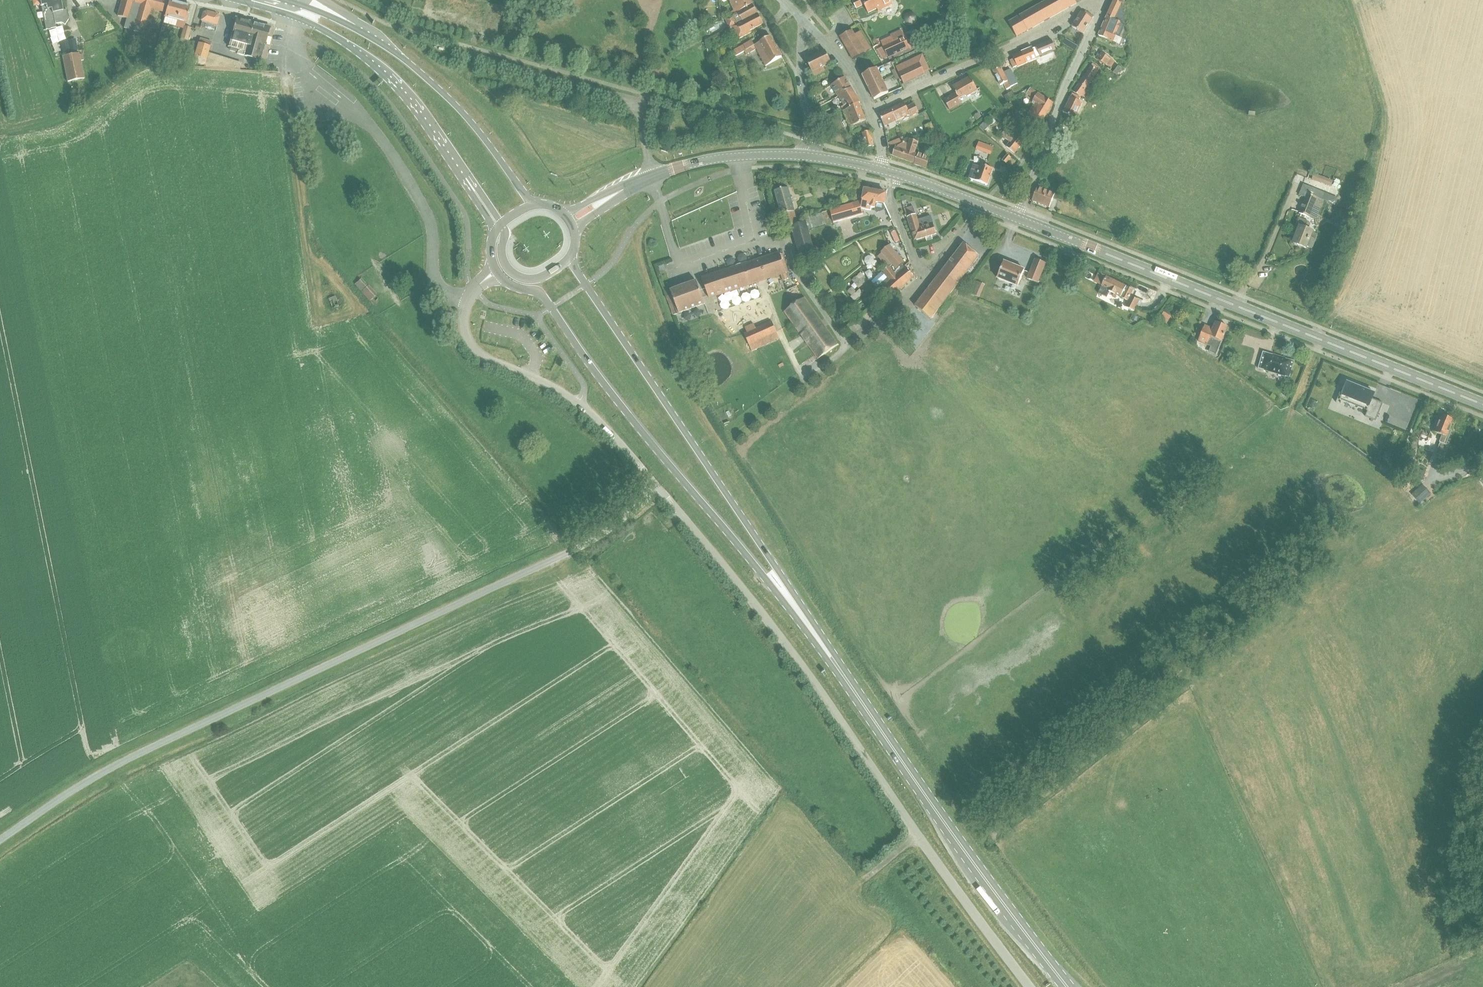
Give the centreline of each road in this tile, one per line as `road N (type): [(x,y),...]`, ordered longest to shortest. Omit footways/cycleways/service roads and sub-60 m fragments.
road 1 (unclassified): [(573,550),(146,749),(0,839)]
road 2 (unclassified): [(1028,986),(776,632),(657,488)]
road 3 (primary): [(496,272),(541,294),(622,407),(831,657)]
road 4 (primary): [(831,657),(570,257)]
road 5 (secondary): [(1482,405),(1090,246)]
road 6 (primary): [(1068,986),(831,657)]
road 7 (unclassified): [(657,488),(577,403),(473,348),(463,325),(467,303),(496,272)]
road 8 (primary): [(533,205),(475,127),(400,56),(323,13),(299,11)]
road 9 (residential): [(871,109),(1041,33),(1094,0)]
road 10 (primary): [(299,11),(388,78),(463,180)]
road 11 (residential): [(1018,219),(1107,0)]
road 12 (residential): [(781,395),(925,276)]
road 13 (secondary): [(653,177),(721,158),(806,157)]
road 14 (residential): [(806,157),(804,22)]

